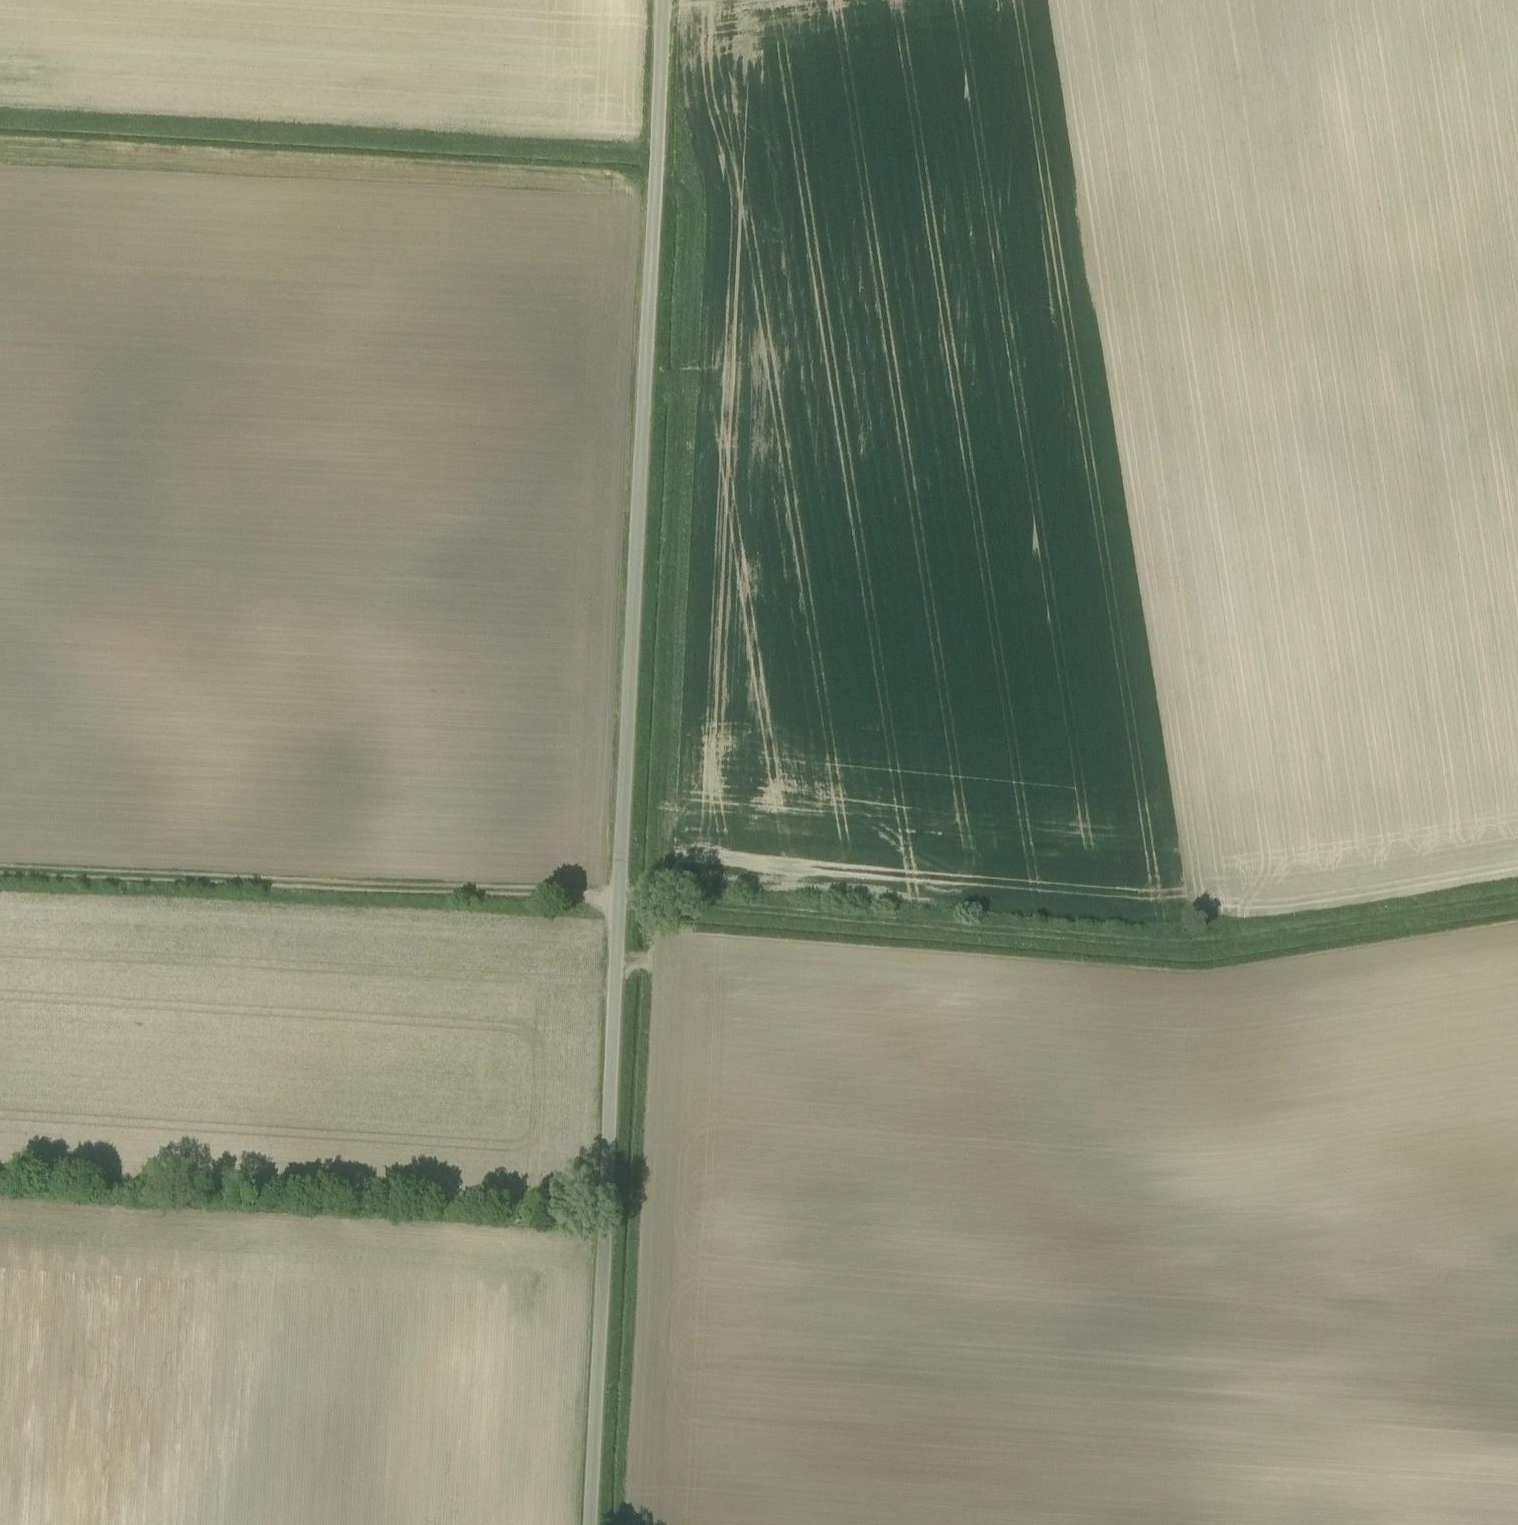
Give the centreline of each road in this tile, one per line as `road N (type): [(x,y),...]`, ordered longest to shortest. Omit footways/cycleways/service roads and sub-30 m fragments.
road 1 (unclassified): [(593,1524),(668,0)]
road 2 (track): [(624,902),(0,881)]

